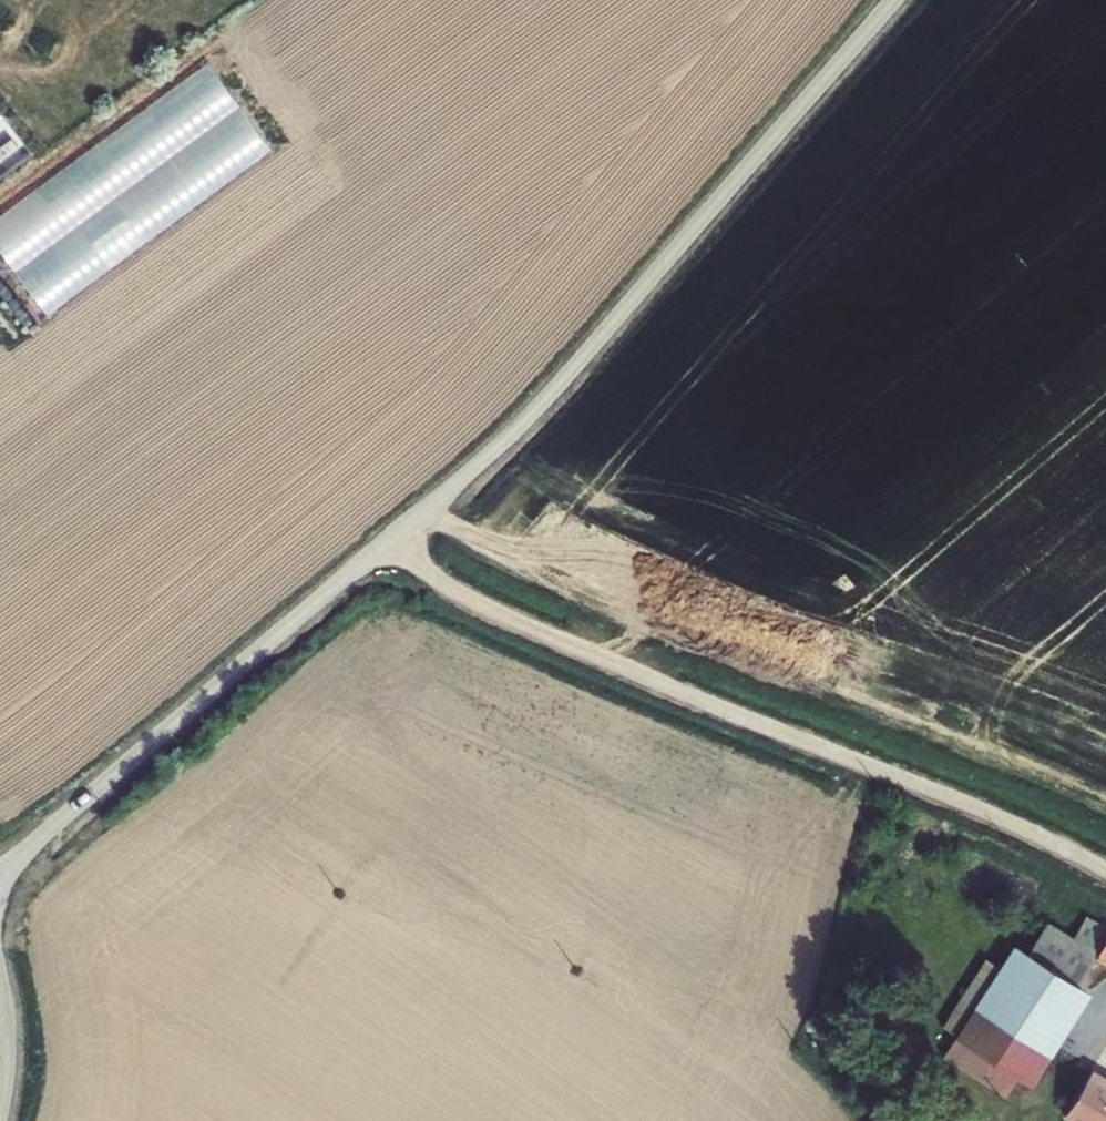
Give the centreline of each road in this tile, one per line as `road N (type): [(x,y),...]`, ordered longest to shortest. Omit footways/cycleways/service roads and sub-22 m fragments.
road 1 (unclassified): [(1105,876),(998,821),(521,627),(458,593),(393,538)]
road 2 (tertiary): [(393,538),(535,407),(891,0)]
road 3 (tertiary): [(0,889),(65,819),(393,538)]
road 4 (tertiary): [(0,1118),(8,1051),(0,986)]

